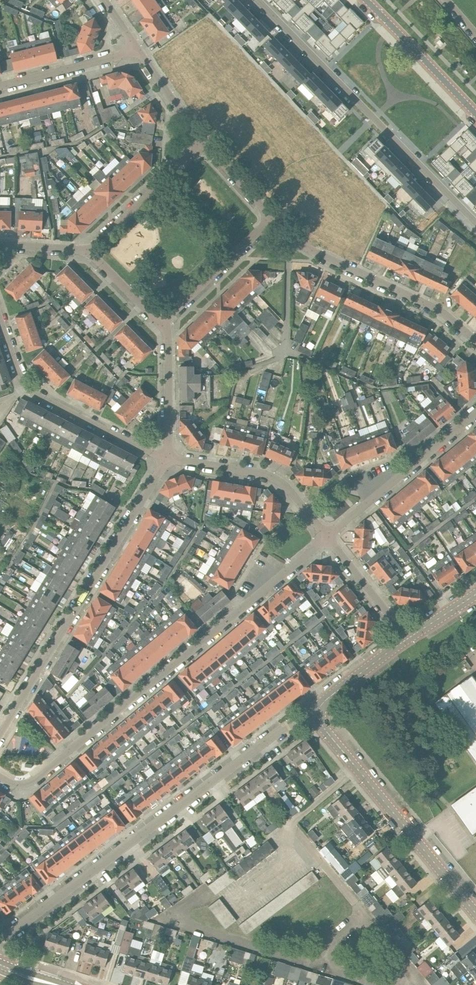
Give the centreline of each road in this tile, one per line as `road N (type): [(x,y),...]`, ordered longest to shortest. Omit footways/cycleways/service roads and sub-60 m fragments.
road 1 (residential): [(0,778),(30,784),(329,537)]
road 2 (residential): [(0,943),(290,723),(318,713)]
road 3 (residential): [(0,733),(169,459)]
road 4 (residential): [(258,0),(475,223)]
road 5 (unclassified): [(475,912),(318,713)]
road 6 (residential): [(475,342),(444,312),(319,253),(273,219)]
road 7 (residential): [(0,318),(32,392),(169,459)]
road 8 (unclassified): [(329,537),(475,410)]
road 9 (residential): [(329,537),(278,475),(169,459)]
road 10 (residential): [(204,142),(90,251)]
road 11 (residential): [(475,112),(366,0)]
road 12 (residential): [(163,325),(273,219)]
road 13 (residential): [(0,87),(135,48)]
road 14 (residential): [(169,459),(163,325)]
road 15 (unclassified): [(412,642),(329,537)]
road 16 (residential): [(318,713),(412,642)]

